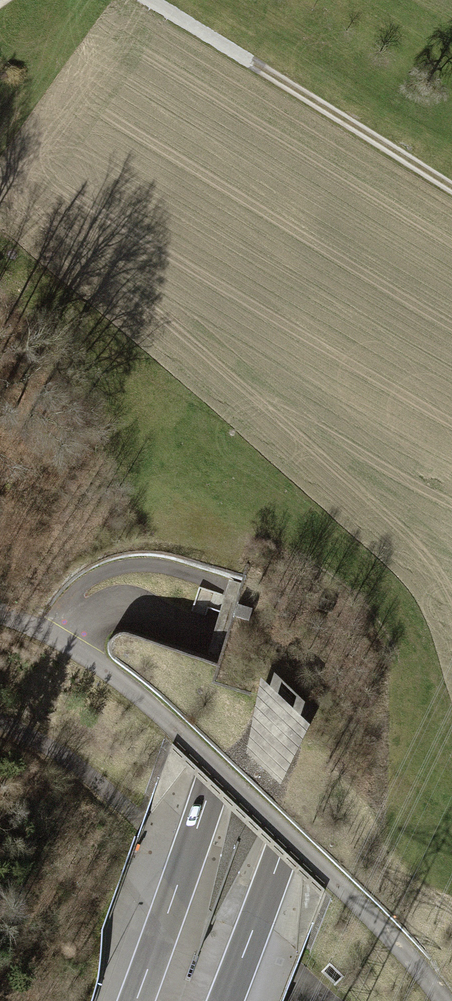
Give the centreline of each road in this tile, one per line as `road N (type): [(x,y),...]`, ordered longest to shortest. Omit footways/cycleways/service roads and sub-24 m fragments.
road 1 (motorway): [(398,0),(333,349),(278,563),(213,786),(137,1000)]
road 2 (motorway): [(225,1000),(364,609),(451,280)]
road 3 (track): [(150,0),(451,187)]

